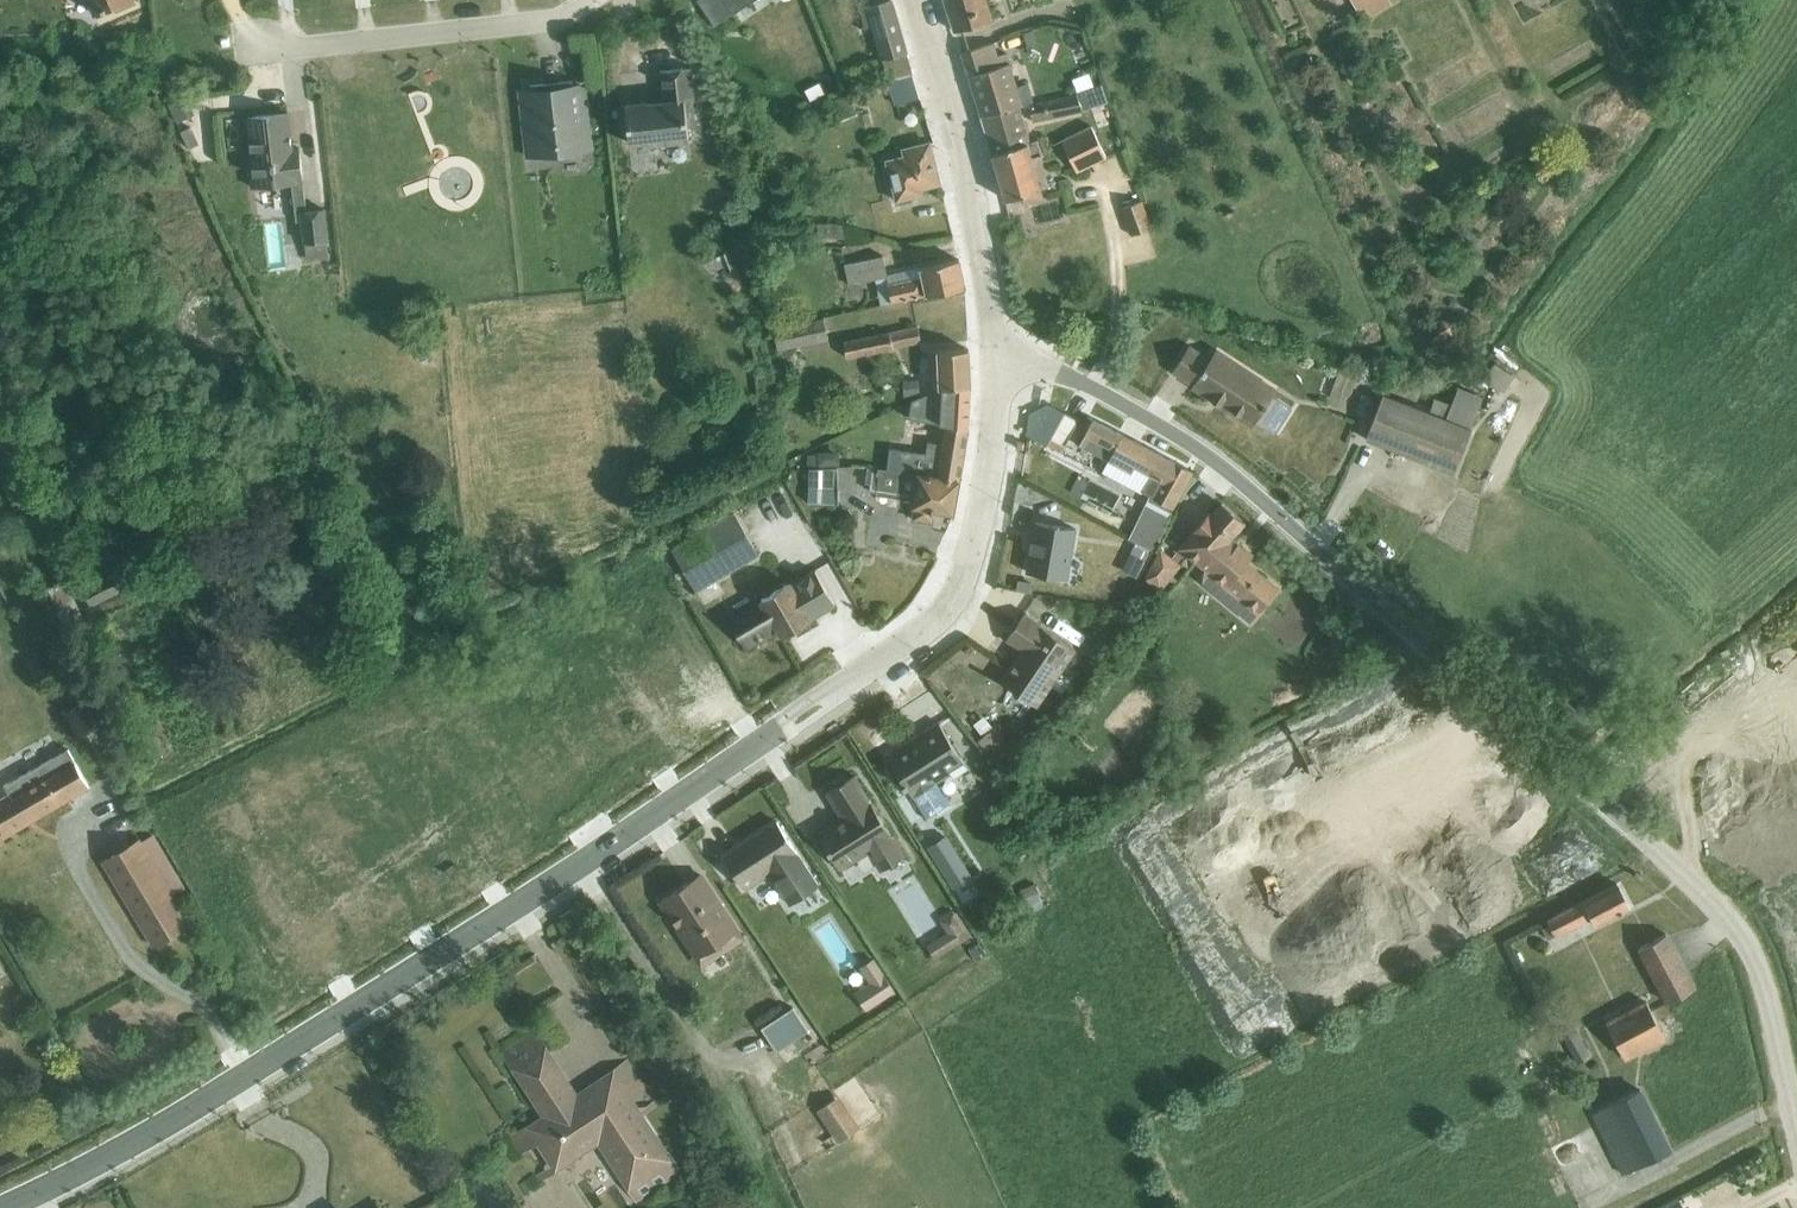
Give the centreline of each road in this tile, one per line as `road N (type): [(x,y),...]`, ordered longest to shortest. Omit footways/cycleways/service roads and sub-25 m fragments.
road 1 (residential): [(996,353),(984,494),(967,555),(929,618),(517,905),(250,1071),(0,1207)]
road 2 (residential): [(996,353),(1098,389),(1201,450),(1699,879),(1749,937),(1796,1104)]
road 3 (residential): [(921,0),(977,219),(996,353)]
road 4 (residential): [(592,0),(563,16),(268,48)]

